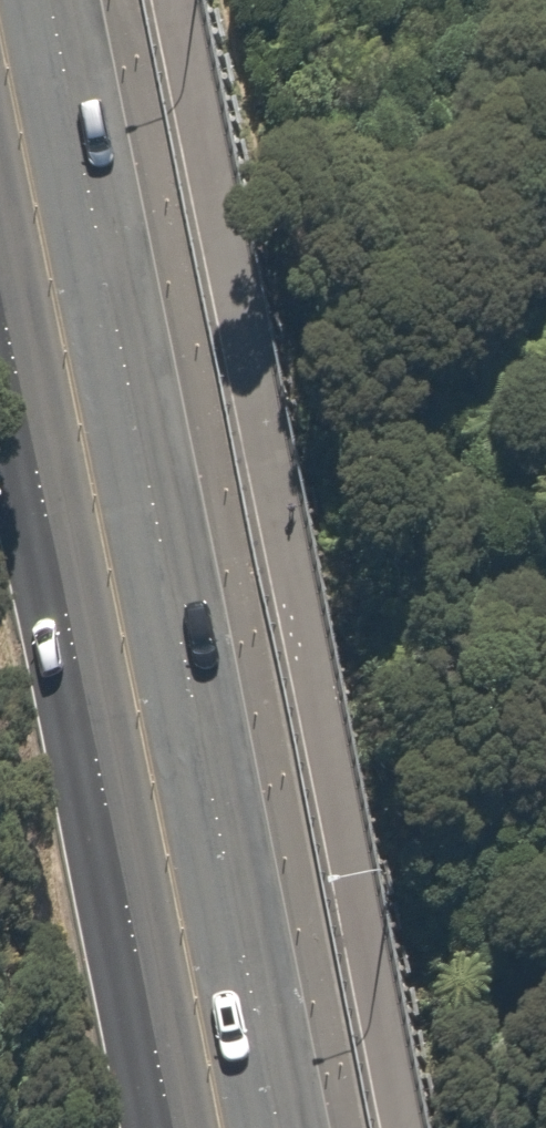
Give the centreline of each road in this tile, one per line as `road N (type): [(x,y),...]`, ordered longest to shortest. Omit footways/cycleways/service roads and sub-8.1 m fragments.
road 1 (secondary): [(50,0),(282,1127)]
road 2 (secondary): [(167,1127),(0,314)]

